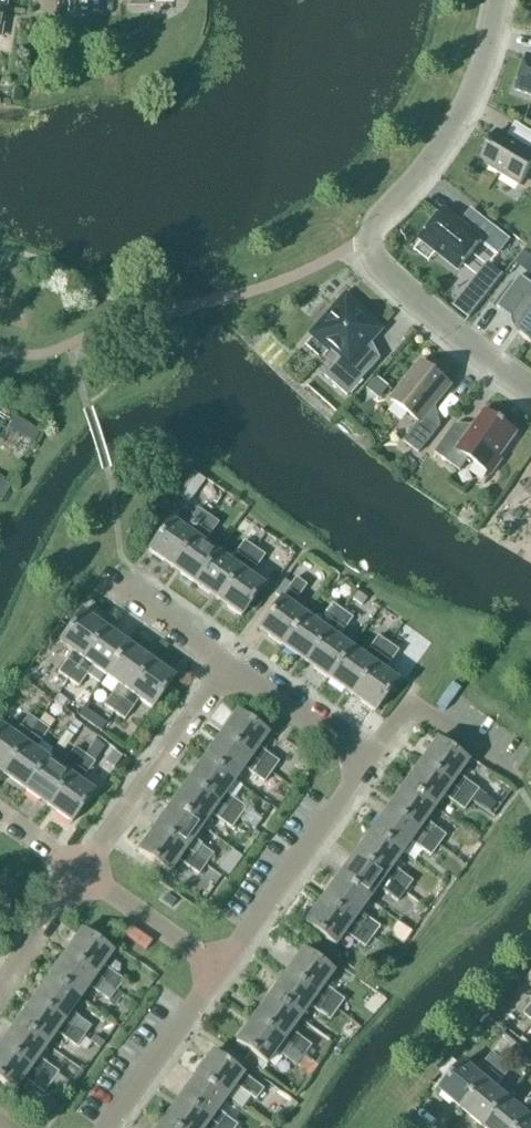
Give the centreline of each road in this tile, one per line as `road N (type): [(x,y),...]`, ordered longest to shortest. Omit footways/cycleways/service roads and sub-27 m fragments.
road 1 (residential): [(530,395),(379,278),(374,238),(470,102),(500,0)]
road 2 (residential): [(223,970),(370,761)]
road 3 (residential): [(81,873),(224,670)]
road 4 (residential): [(516,780),(412,705),(370,761)]
road 5 (residential): [(110,1127),(223,970)]
road 6 (residential): [(370,761),(250,676),(224,670)]
road 7 (residential): [(223,970),(81,873)]
road 8 (residential): [(224,670),(204,641),(114,585)]
road 9 (residential): [(0,987),(81,873)]

